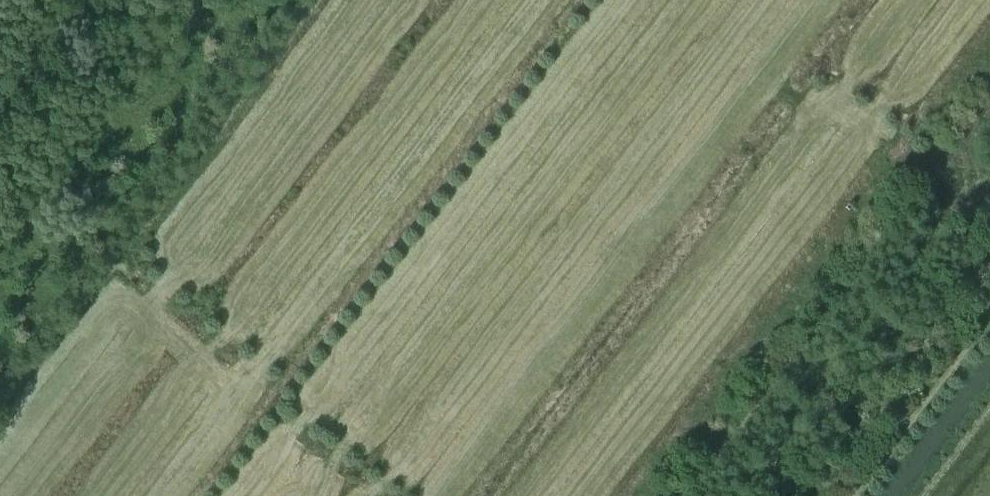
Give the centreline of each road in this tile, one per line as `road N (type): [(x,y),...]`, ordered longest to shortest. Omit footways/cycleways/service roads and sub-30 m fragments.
road 1 (track): [(989,306),(843,495)]

